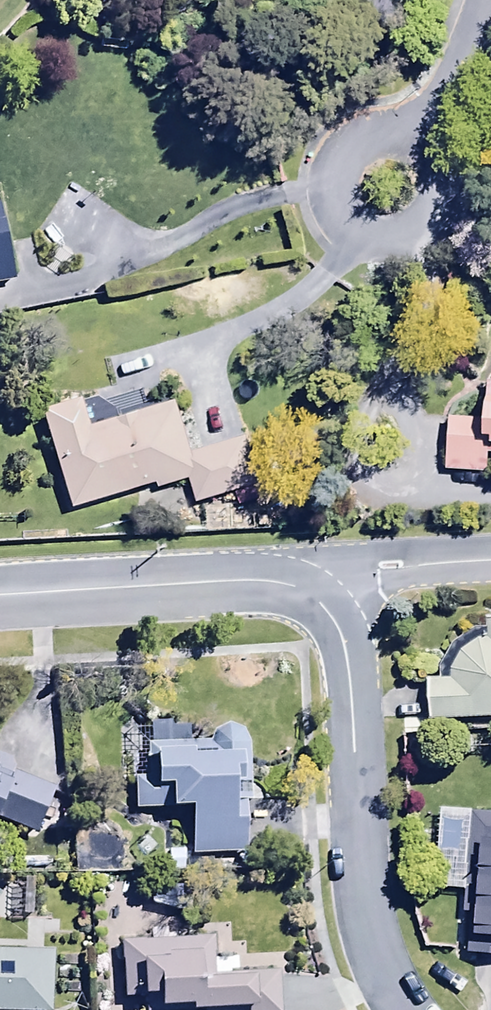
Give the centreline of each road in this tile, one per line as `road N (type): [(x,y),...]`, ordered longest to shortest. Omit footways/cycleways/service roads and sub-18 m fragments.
road 1 (residential): [(402,1009),(370,952),(357,903),(339,638),(301,598),(254,586)]
road 2 (residential): [(432,133),(455,168),(452,211),(424,243),(382,251),(344,233),(324,193),(325,171),(348,133)]
road 3 (residential): [(254,586),(0,599)]
road 4 (residential): [(490,564),(254,586)]
road 5 (residential): [(484,0),(432,133)]

